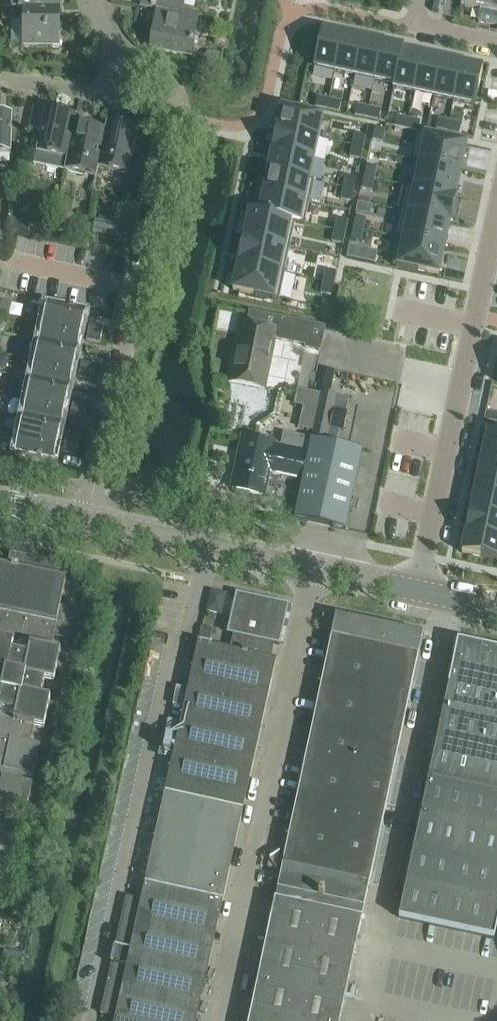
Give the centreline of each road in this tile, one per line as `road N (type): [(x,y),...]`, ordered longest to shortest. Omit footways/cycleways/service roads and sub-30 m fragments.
road 1 (residential): [(86,519),(174,118),(170,92),(127,63)]
road 2 (unclassified): [(92,1020),(203,546)]
road 3 (unclassified): [(445,600),(375,945),(496,972)]
road 4 (unclassified): [(213,1020),(314,571)]
road 5 (residential): [(496,217),(416,594)]
road 6 (residential): [(0,83),(93,94),(127,63)]

